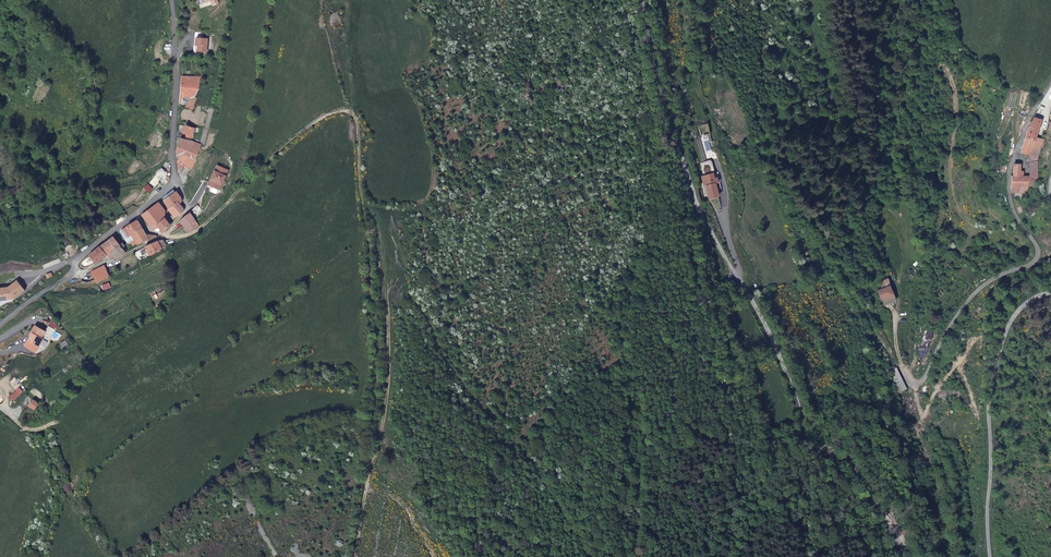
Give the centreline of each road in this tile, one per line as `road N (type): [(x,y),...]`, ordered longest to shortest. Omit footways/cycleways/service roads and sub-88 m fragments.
road 1 (unclassified): [(642,0),(695,199),(777,349),(805,447),(848,465),(908,556)]
road 2 (track): [(372,297),(358,125),(343,111),(291,140),(194,232),(72,273)]
road 3 (unclassified): [(0,324),(69,277),(86,251),(173,185),(172,0)]
road 4 (unclassified): [(1050,85),(1008,176),(1012,205),(1036,256),(968,300),(921,383),(908,382),(901,365)]
road 5 (unclassified): [(990,556),(990,402),(999,358),(1021,308),(1050,293)]

